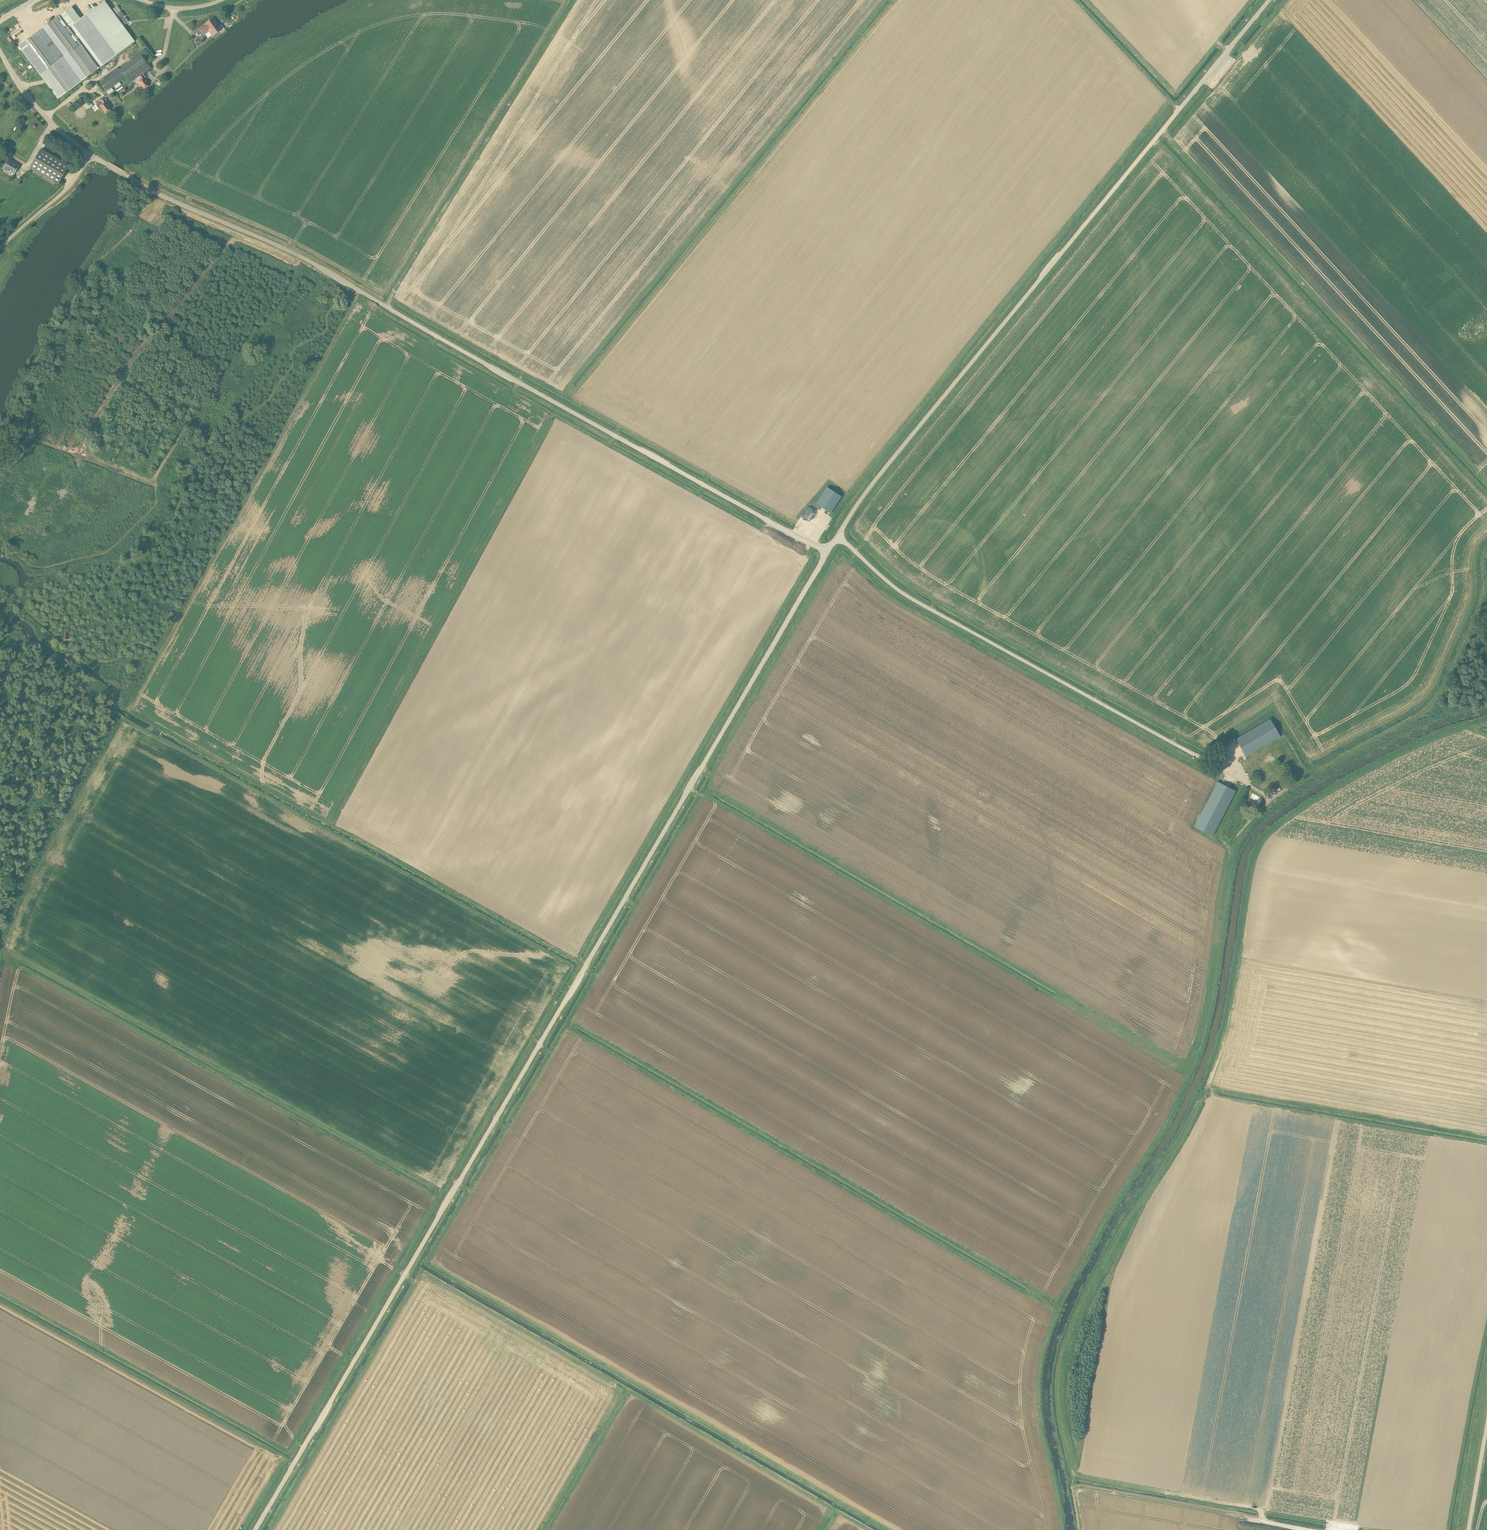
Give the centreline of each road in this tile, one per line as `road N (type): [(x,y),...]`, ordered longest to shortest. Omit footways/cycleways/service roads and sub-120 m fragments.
road 1 (unclassified): [(256,1529),(826,553)]
road 2 (track): [(1253,1521),(1076,1487),(1060,1413),(1063,1353),(1083,1301),(1204,1100),(1265,838),(1378,764),(1486,721)]
road 3 (unclassified): [(826,553),(312,263),(91,156)]
road 4 (unclassified): [(839,536),(887,466),(1269,0)]
road 5 (unclassified): [(1269,800),(899,592),(839,536)]
road 6 (track): [(164,652),(360,291)]
road 7 (track): [(1486,548),(1474,617),(1431,704),(1269,800),(1238,837)]
road 8 (unclassified): [(91,156),(42,115),(0,51)]
road 9 (unclassified): [(0,248),(65,191),(91,156)]

